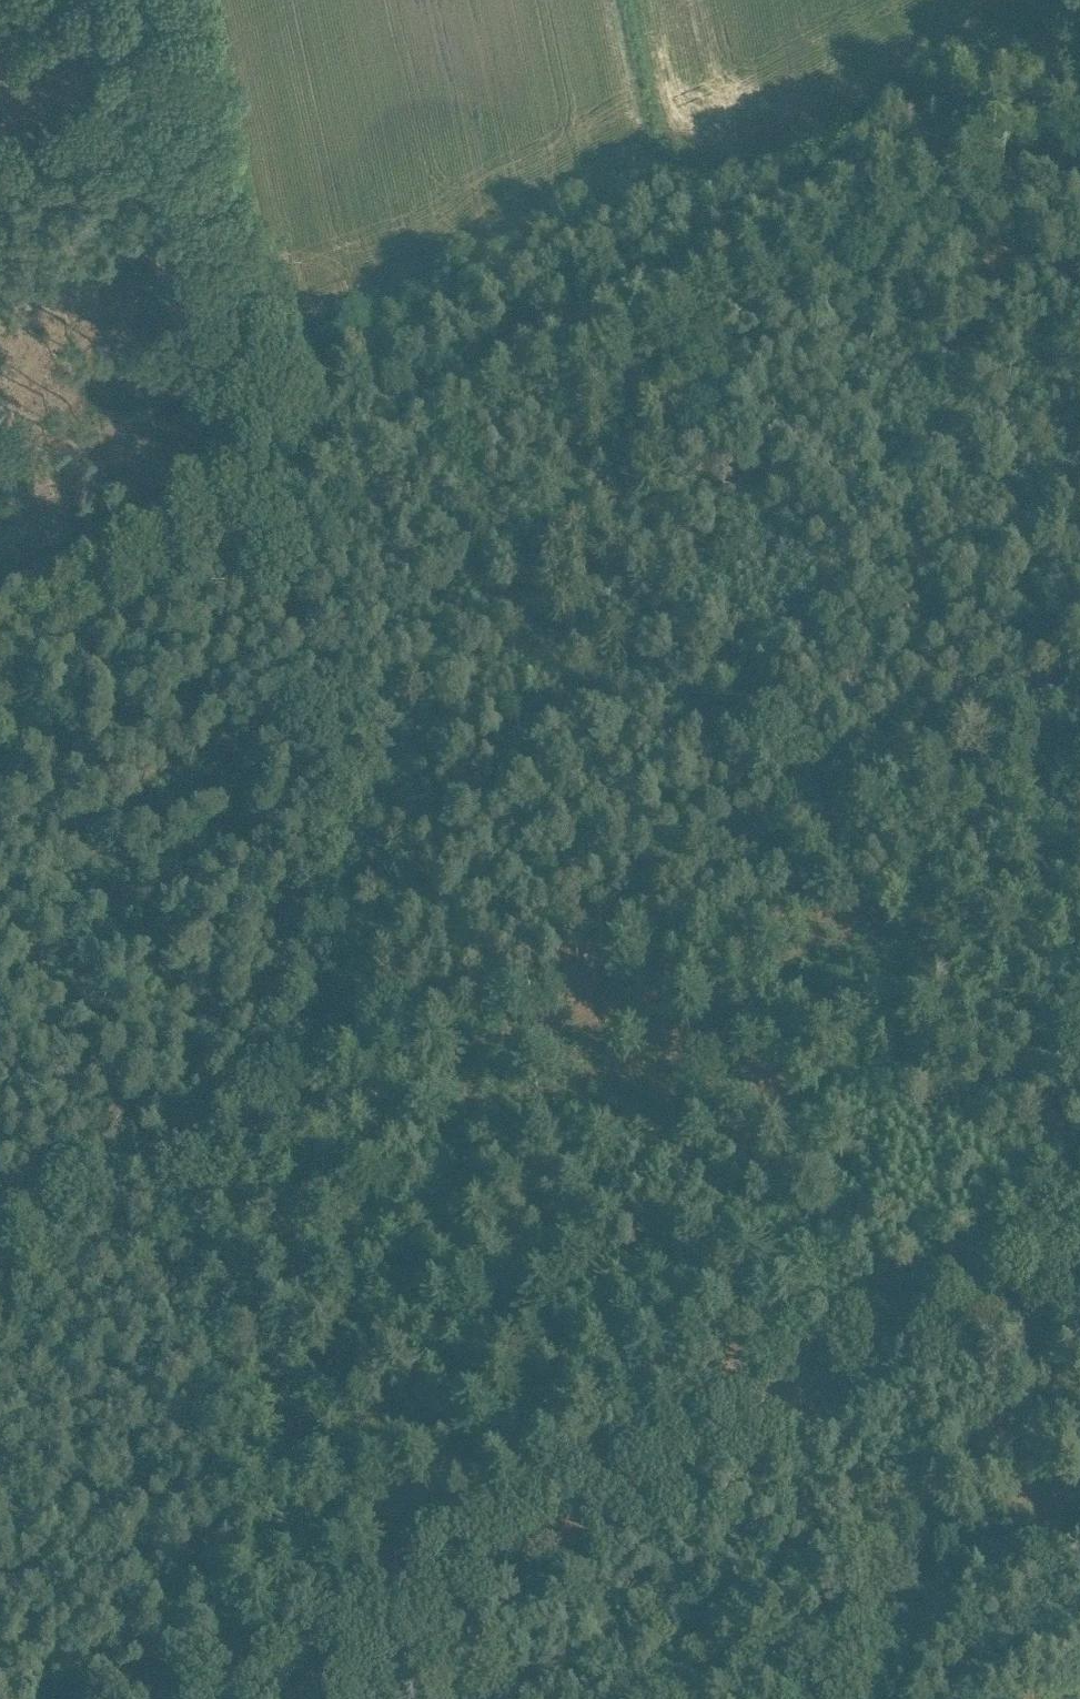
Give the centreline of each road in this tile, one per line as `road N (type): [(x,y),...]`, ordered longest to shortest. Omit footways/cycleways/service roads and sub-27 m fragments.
road 1 (track): [(0,646),(1079,65)]
road 2 (track): [(0,1257),(1079,691)]
road 3 (track): [(385,1055),(158,0)]
road 4 (track): [(232,1698),(1079,1263)]
road 5 (track): [(193,175),(98,236),(0,282)]

